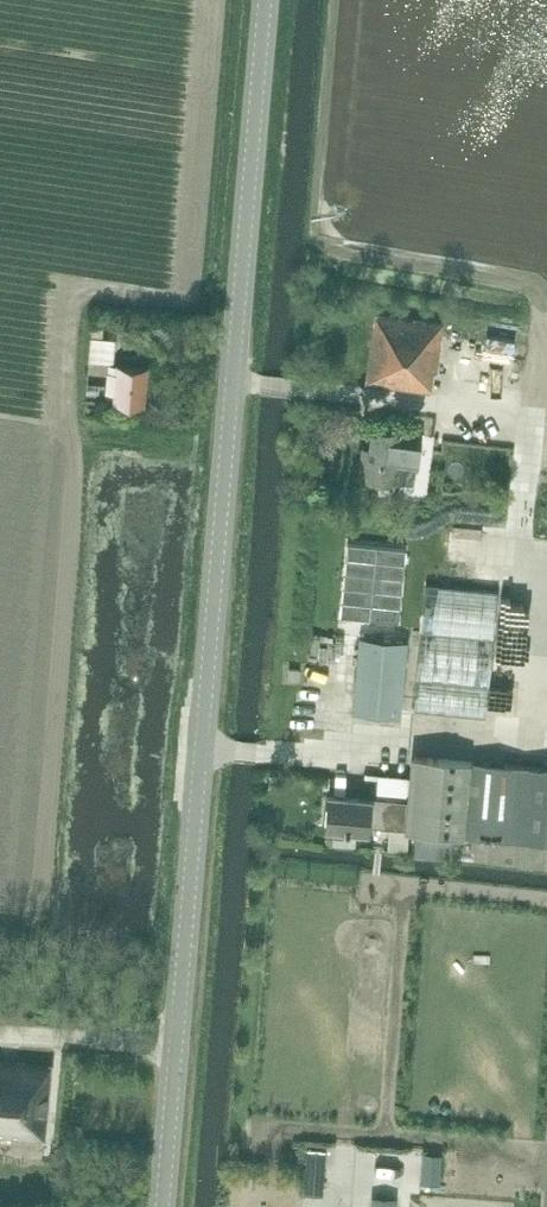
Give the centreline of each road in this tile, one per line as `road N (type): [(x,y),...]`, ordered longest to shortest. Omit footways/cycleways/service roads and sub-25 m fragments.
road 1 (unclassified): [(164,1206),(266,0)]

